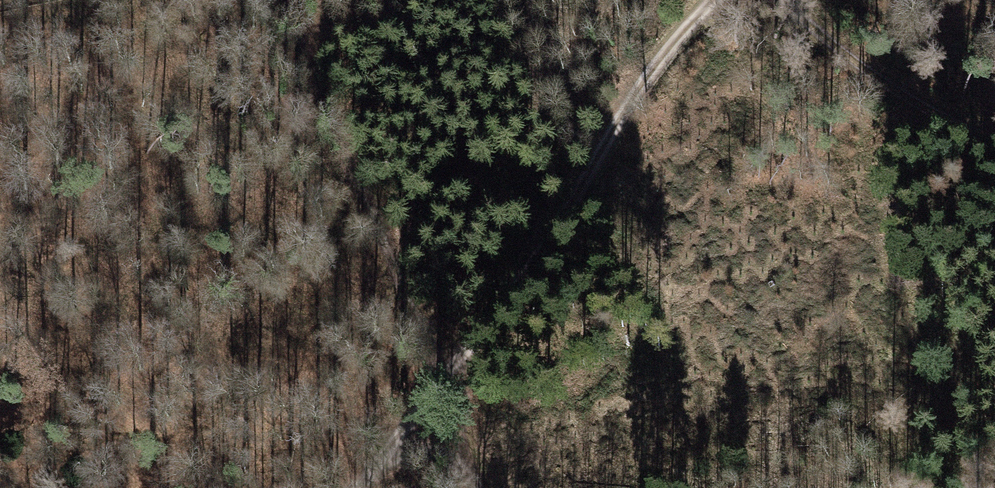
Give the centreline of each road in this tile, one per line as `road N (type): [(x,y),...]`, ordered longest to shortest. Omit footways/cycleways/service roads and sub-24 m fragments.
road 1 (track): [(719,0),(642,84),(544,248),(357,487)]
road 2 (track): [(280,0),(445,378),(476,487)]
road 3 (track): [(994,140),(927,116),(783,0)]

